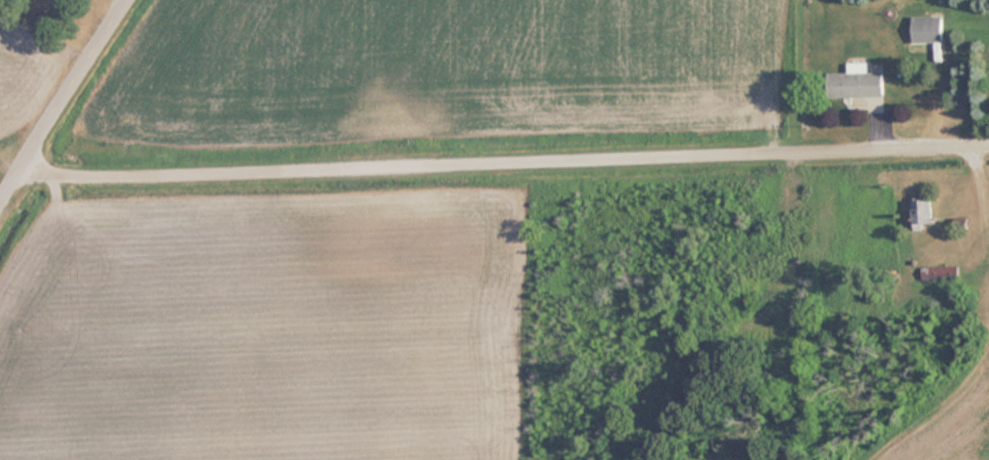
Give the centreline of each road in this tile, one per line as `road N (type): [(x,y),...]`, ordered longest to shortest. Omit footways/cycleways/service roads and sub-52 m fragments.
road 1 (residential): [(988,136),(30,164)]
road 2 (residential): [(0,216),(129,0)]

